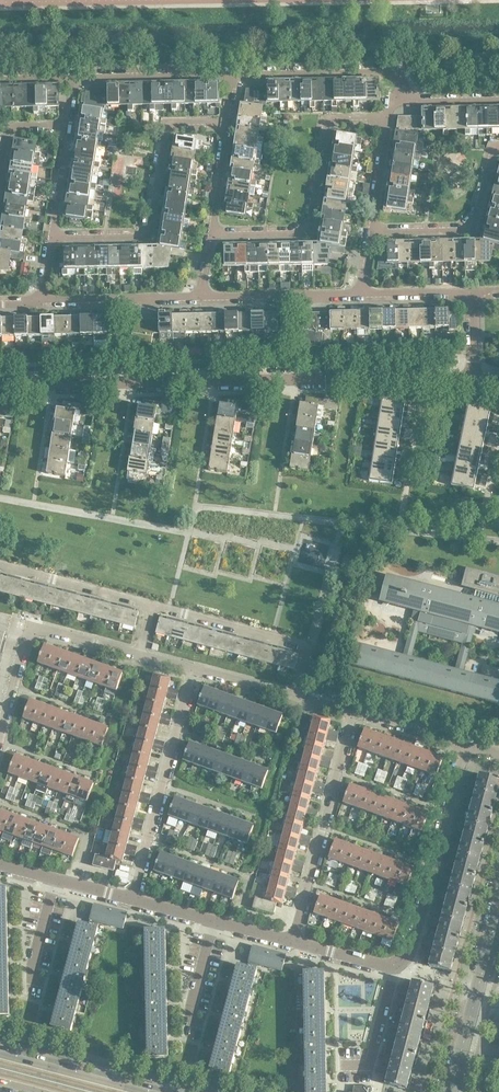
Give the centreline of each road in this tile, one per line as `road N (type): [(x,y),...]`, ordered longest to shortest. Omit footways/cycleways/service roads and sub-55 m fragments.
road 1 (residential): [(473,382),(0,385)]
road 2 (residential): [(386,121),(328,121),(309,237),(211,236)]
road 3 (residential): [(52,240),(150,238),(171,123),(226,125)]
road 4 (residential): [(392,964),(407,956),(465,742)]
road 5 (residential): [(135,897),(193,669)]
road 6 (residential): [(293,938),(353,712)]
road 7 (residential): [(297,697),(310,649),(147,605)]
road 8 (residential): [(498,150),(474,234),(371,238)]
road 9 (unclassified): [(451,1091),(498,914)]
road 10 (residential): [(235,77),(388,73),(402,94)]
road 11 (residential): [(41,302),(203,298)]
road 12 (residential): [(203,298),(363,294)]
road 13 (residential): [(76,80),(235,77)]
road 14 (secondary): [(151,1091),(0,1051)]
road 15 (residential): [(147,605),(0,567)]
road 16 (residential): [(343,1066),(368,1066),(392,964)]

